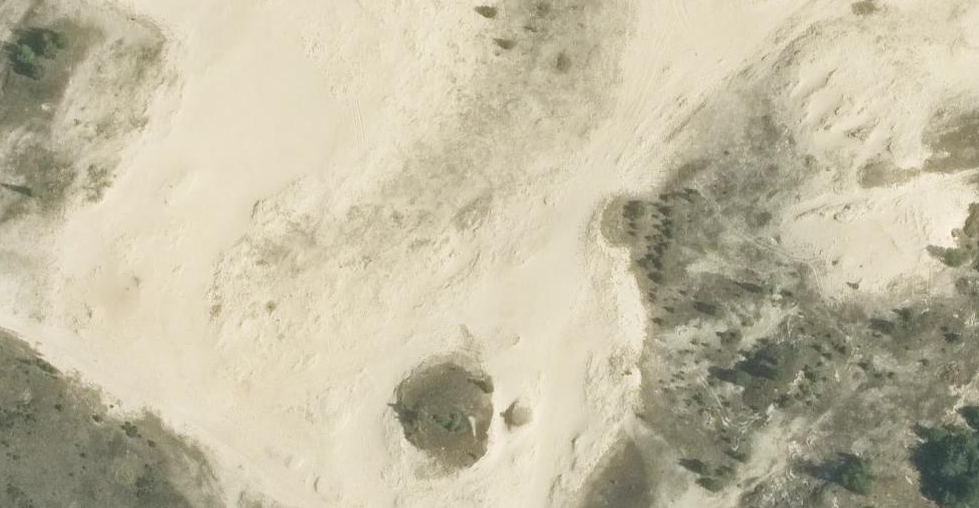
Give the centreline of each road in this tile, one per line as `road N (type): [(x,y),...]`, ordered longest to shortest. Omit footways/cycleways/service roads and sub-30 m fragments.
road 1 (track): [(345,507),(120,374),(0,320)]

